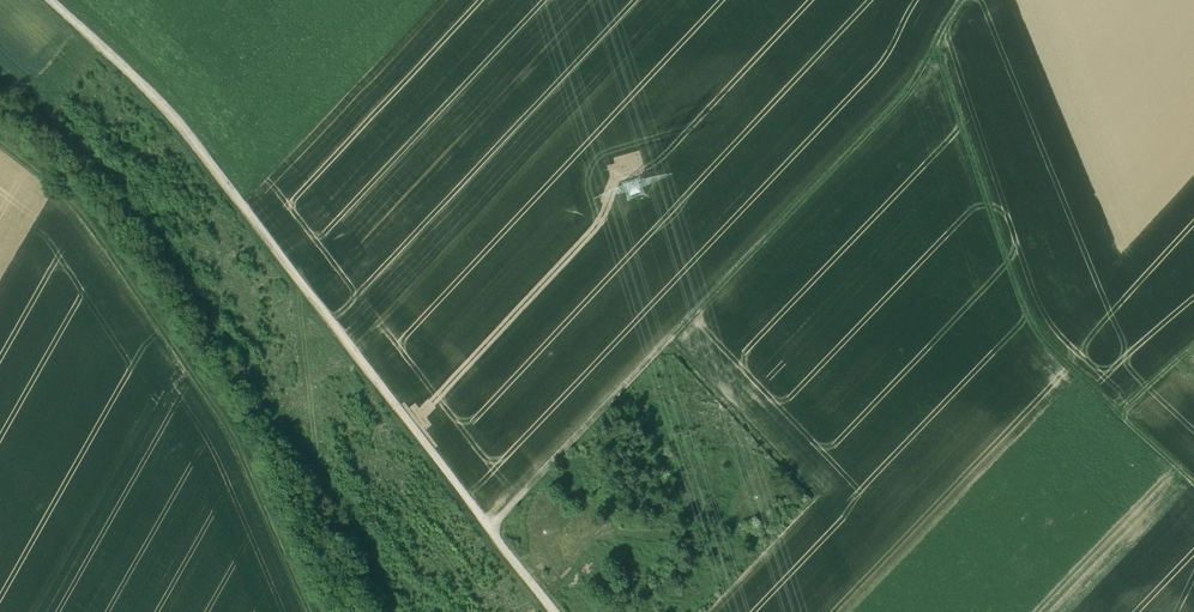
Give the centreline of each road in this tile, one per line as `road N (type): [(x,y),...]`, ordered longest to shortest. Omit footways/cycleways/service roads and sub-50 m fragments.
road 1 (track): [(491,529),(936,54),(1042,340),(1193,481)]
road 2 (track): [(556,611),(171,111),(52,0)]
road 3 (track): [(0,142),(91,221),(231,431),(309,611)]

